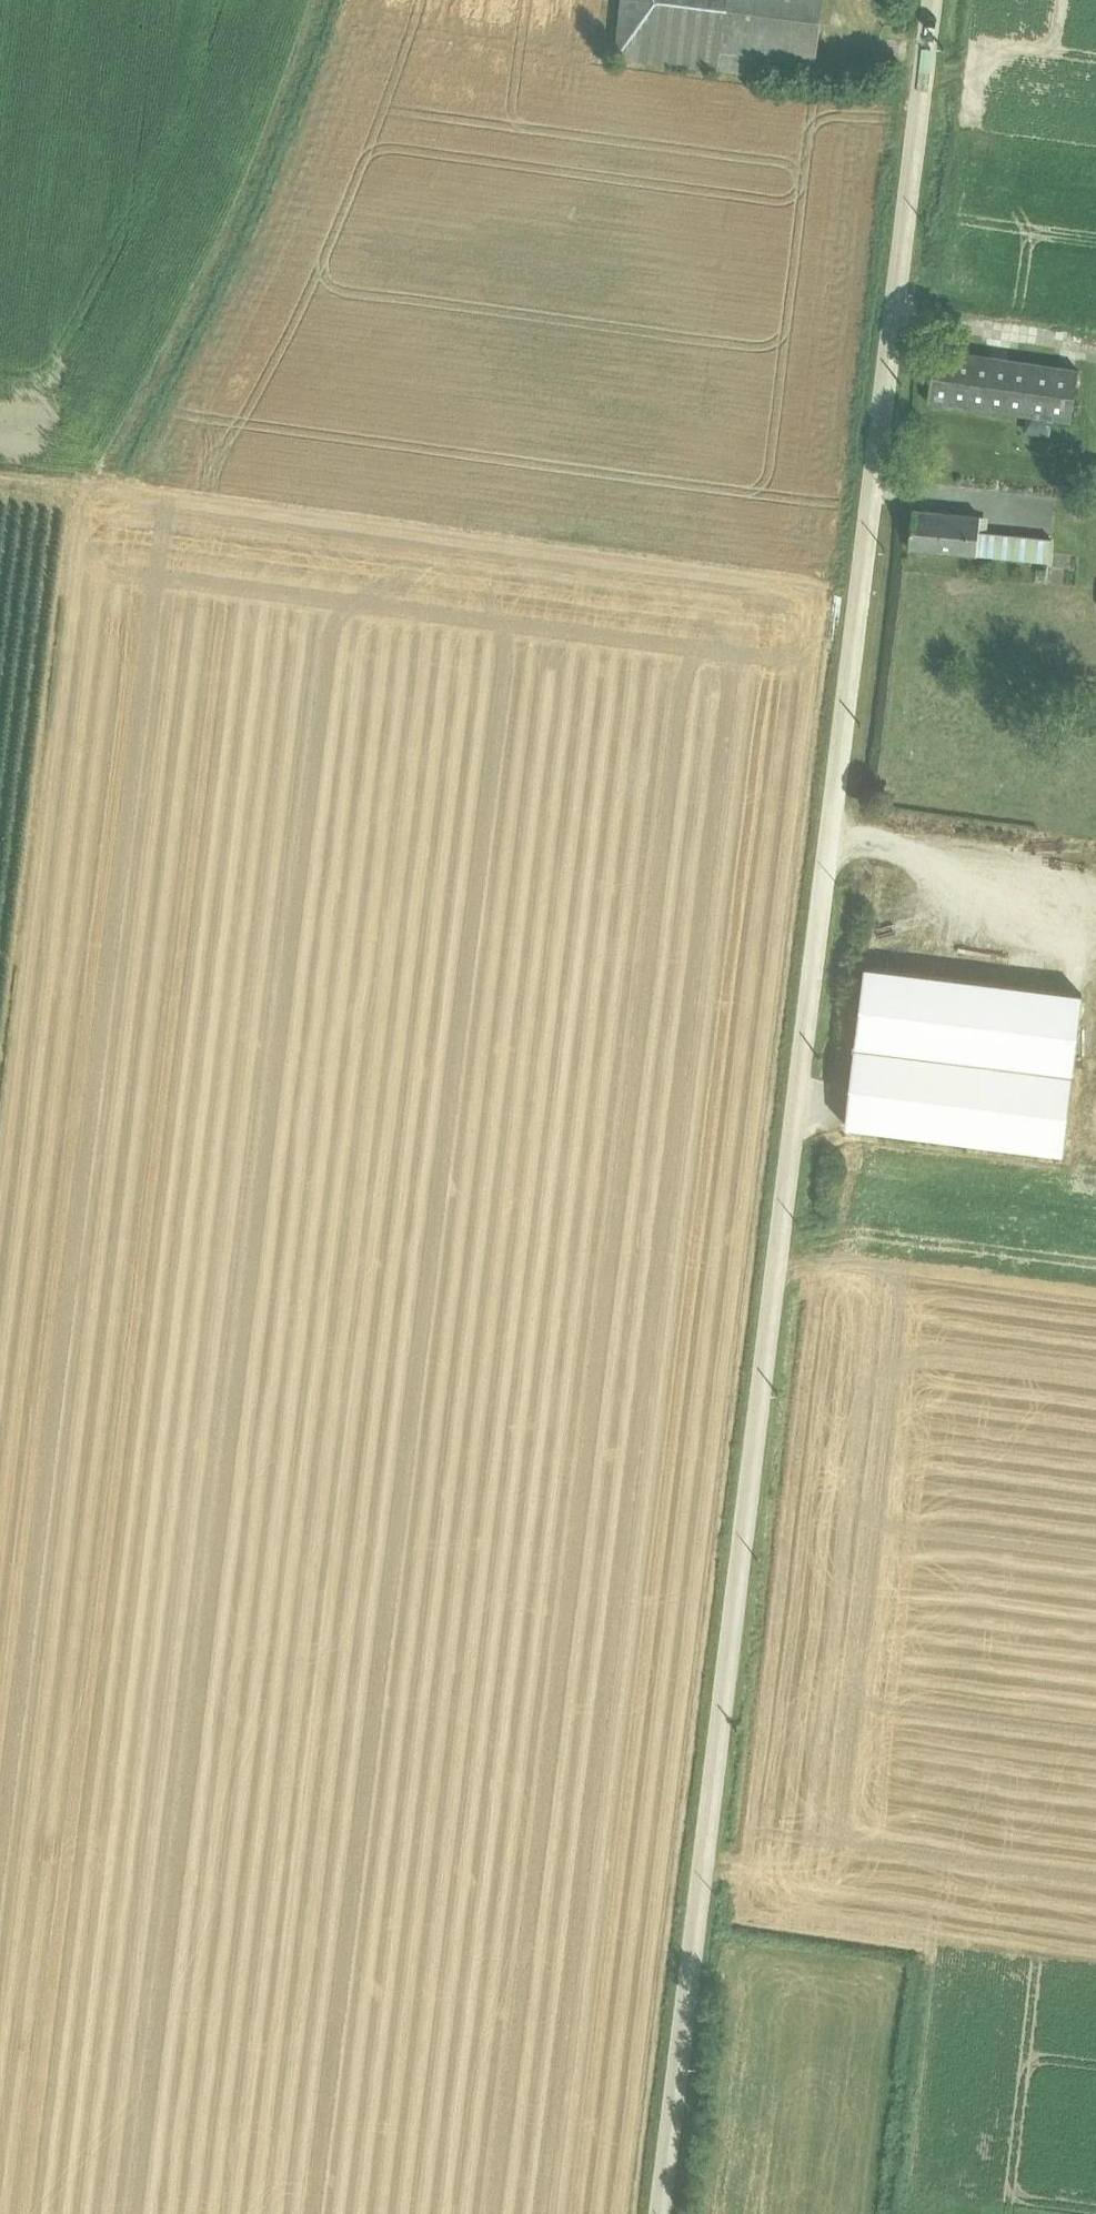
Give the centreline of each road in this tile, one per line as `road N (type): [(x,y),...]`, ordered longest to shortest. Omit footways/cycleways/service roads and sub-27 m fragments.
road 1 (unclassified): [(932,0),(659,2213)]

